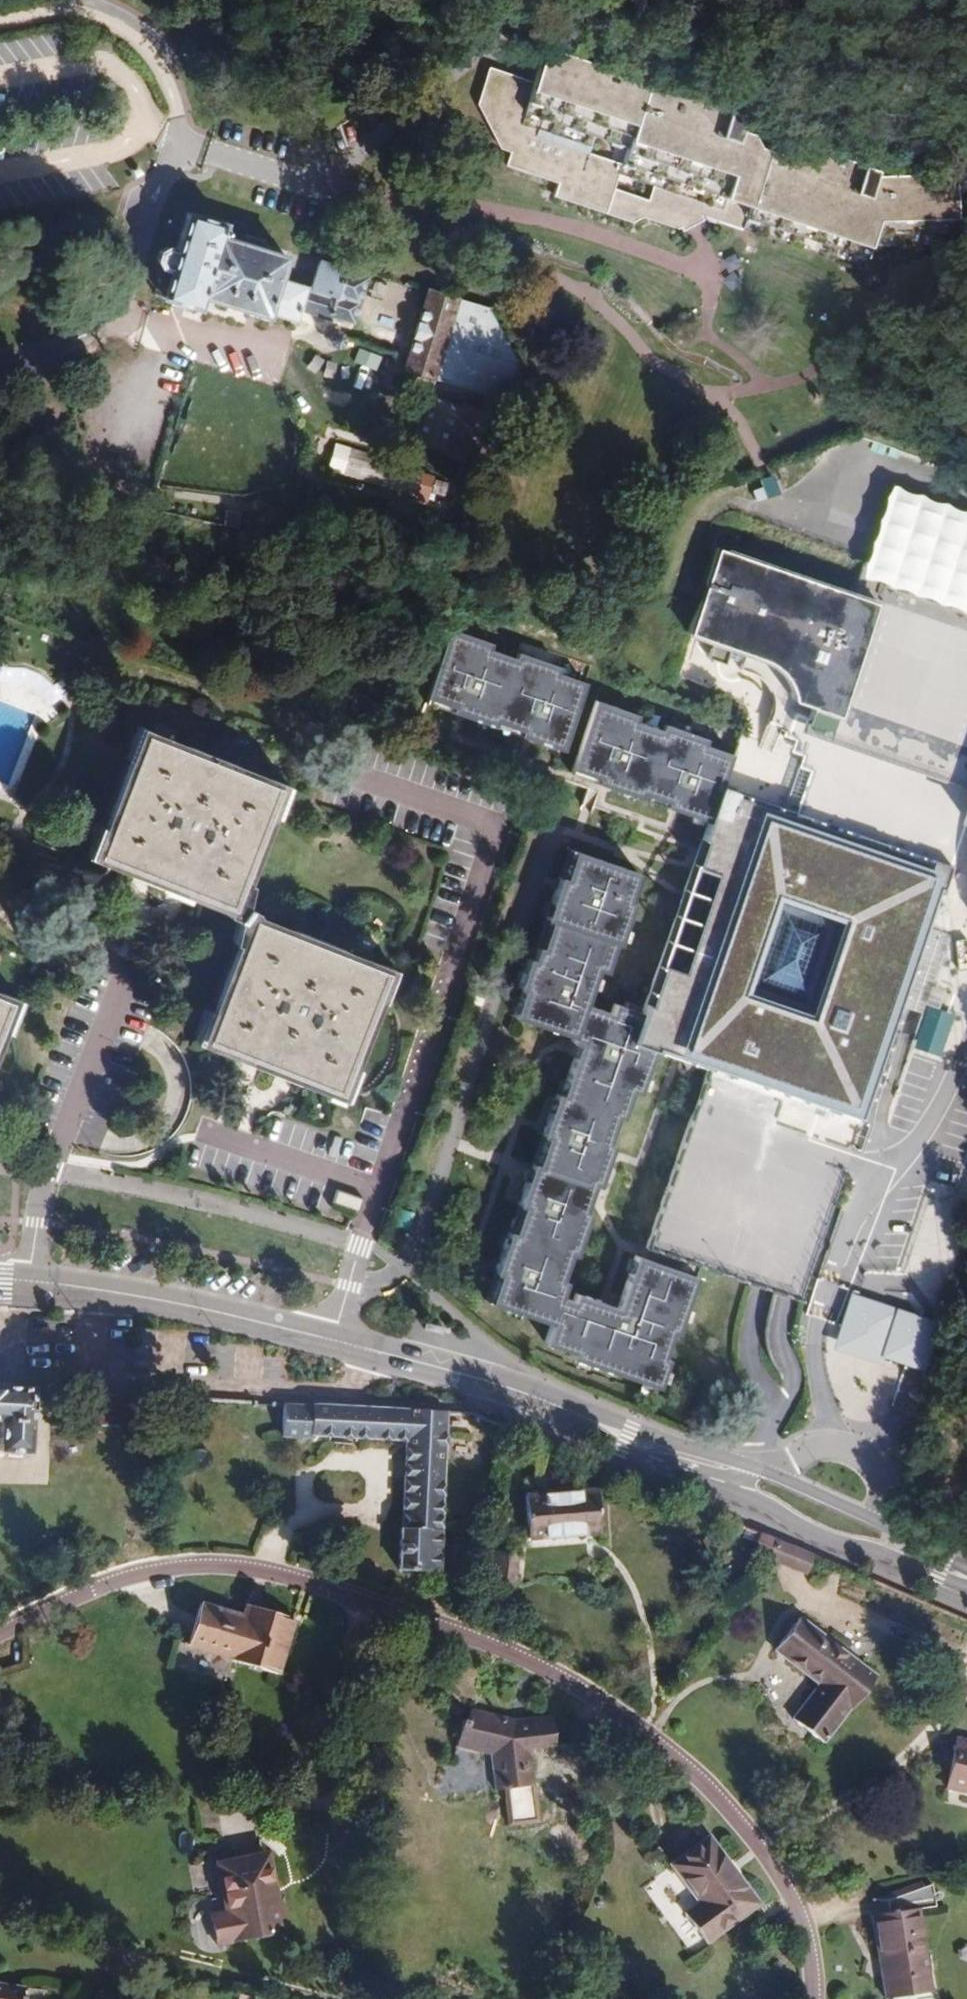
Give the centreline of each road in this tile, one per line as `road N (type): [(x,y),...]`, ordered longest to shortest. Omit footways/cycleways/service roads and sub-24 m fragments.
road 1 (residential): [(153,707),(487,823),(497,836),(334,1340)]
road 2 (residential): [(400,1274),(415,1257),(559,831)]
road 3 (tertiary): [(584,1416),(718,1493),(966,1595)]
road 4 (tertiary): [(966,1569),(762,1470),(584,1416)]
road 5 (residential): [(132,953),(49,1173),(31,1285)]
road 6 (tertiary): [(31,1285),(208,1308),(334,1340)]
road 7 (tertiary): [(334,1340),(485,1379),(584,1416)]

